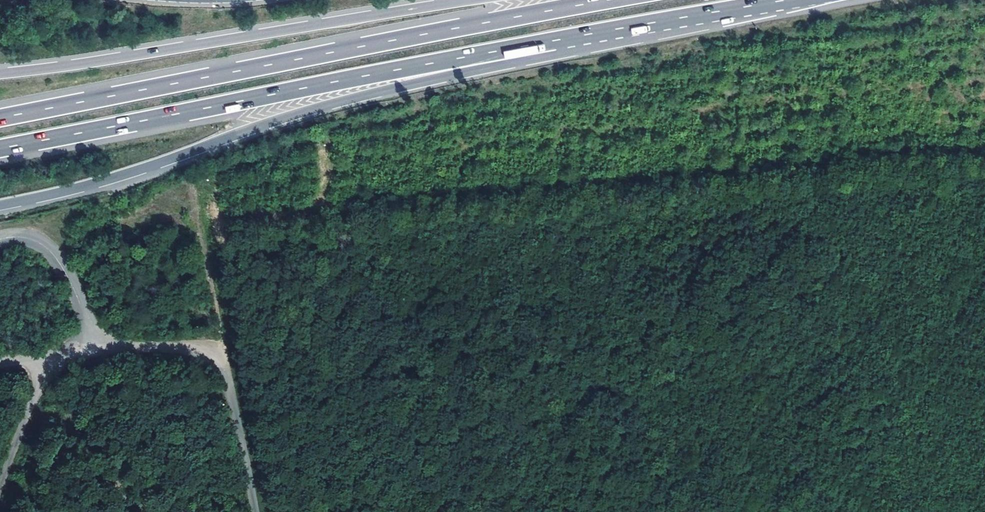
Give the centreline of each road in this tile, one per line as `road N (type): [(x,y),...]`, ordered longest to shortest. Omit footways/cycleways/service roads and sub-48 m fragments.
road 1 (motorway): [(608,0),(0,118)]
road 2 (motorway): [(0,206),(111,180),(291,116),(553,42)]
road 3 (motorway): [(0,148),(553,42)]
road 4 (motorway): [(481,0),(0,74)]
road 5 (unclassified): [(101,350),(201,351),(228,389),(255,511)]
road 6 (motorway): [(553,42),(783,0)]
road 7 (unclassified): [(0,240),(48,249),(101,350)]
road 8 (track): [(0,492),(52,356)]

